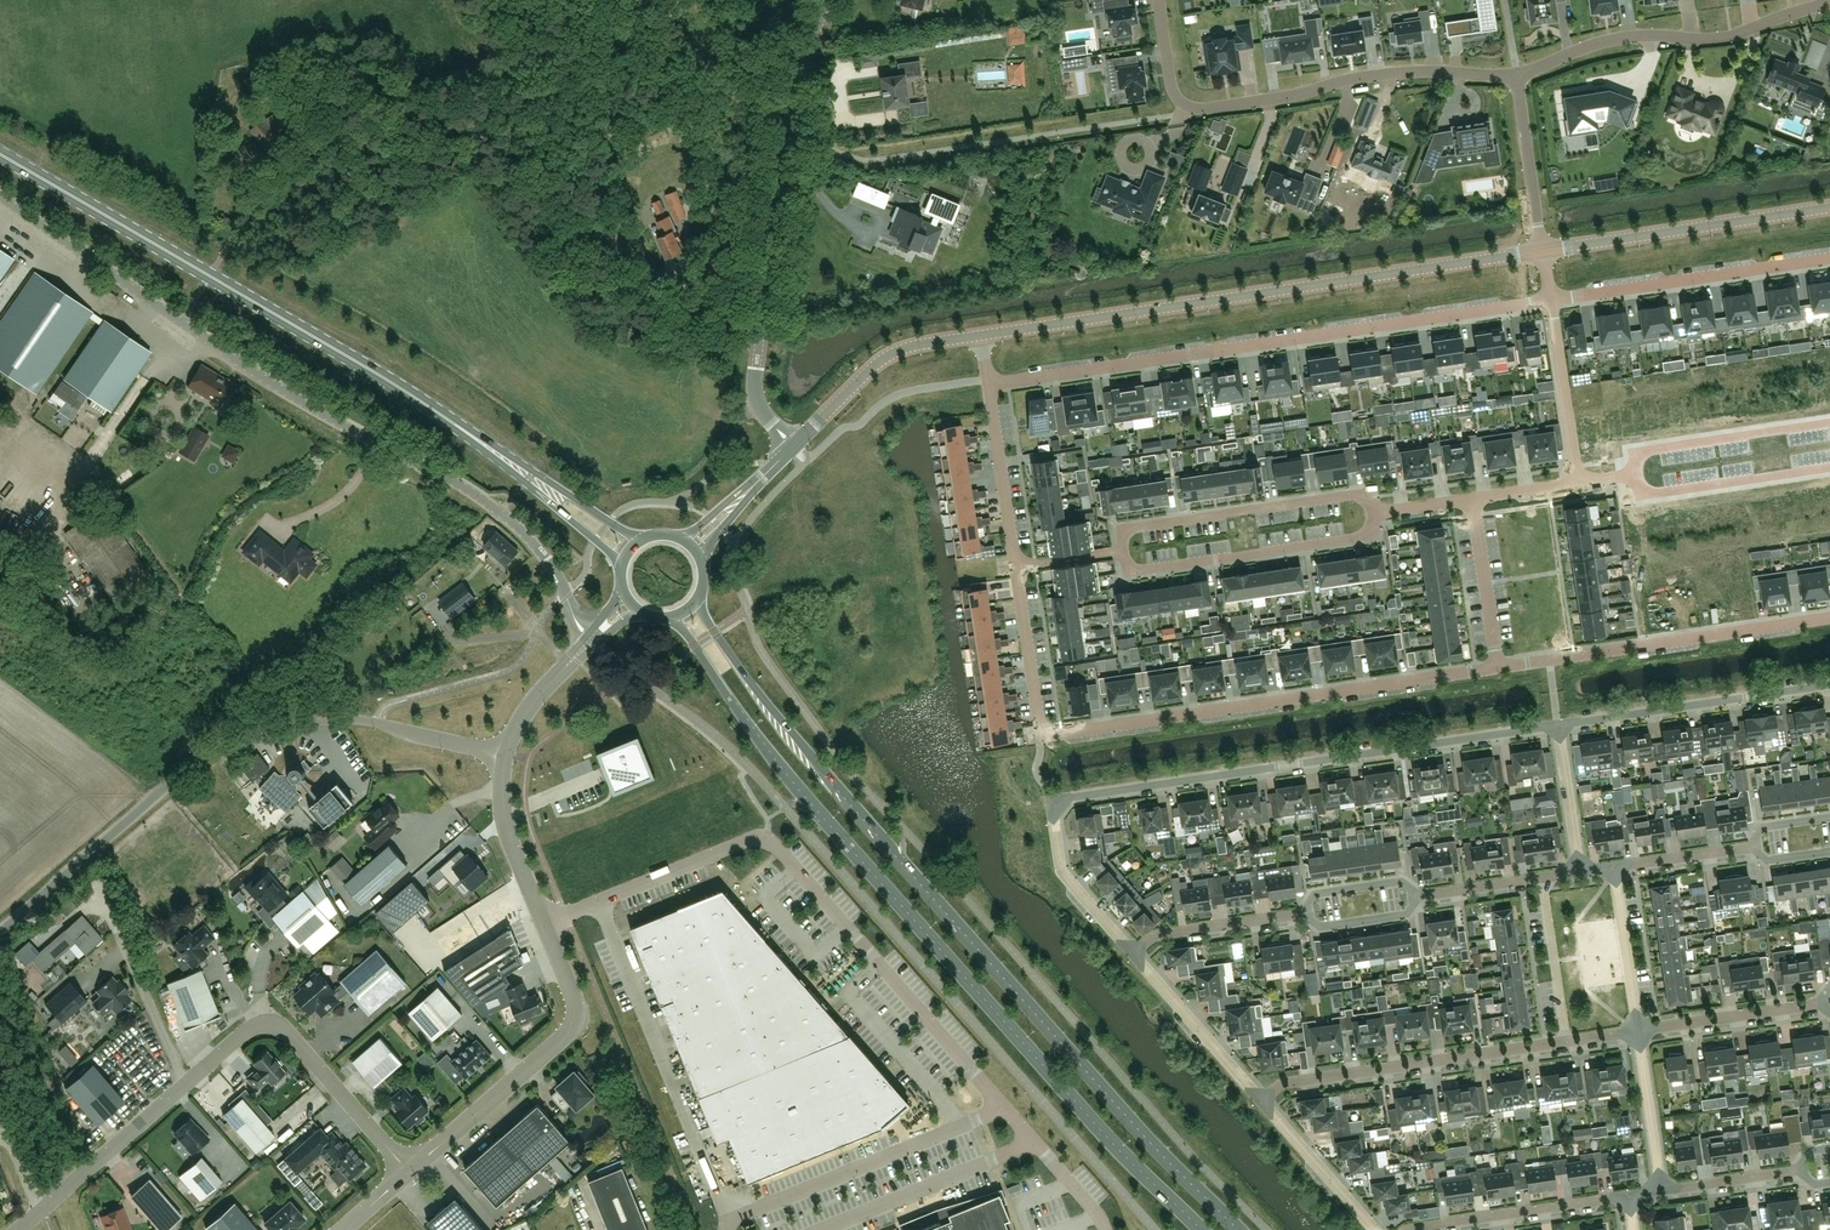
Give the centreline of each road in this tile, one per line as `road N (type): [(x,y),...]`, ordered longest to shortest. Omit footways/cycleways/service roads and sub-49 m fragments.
road 1 (primary): [(1236,1229),(1144,1138),(832,782),(750,684),(697,602)]
road 2 (primary): [(673,618),(810,805),(1083,1114),(1199,1229)]
road 3 (unclassified): [(592,639),(545,558),(496,509),(254,371),(0,196)]
road 4 (residential): [(1134,954),(1062,872),(1051,800),(1558,725)]
road 5 (primary): [(530,478),(316,338),(0,155)]
road 6 (unclassified): [(1004,1111),(766,841),(744,841),(545,925)]
road 7 (unclassified): [(0,933),(181,777),(242,744),(357,721),(506,754)]
road 8 (unclassified): [(981,336),(1542,250)]
road 9 (residential): [(989,385),(1550,301)]
road 10 (unclassified): [(43,1211),(244,1033),(264,1024),(285,1030),(409,1172)]
road 11 (tertiary): [(793,448),(763,414),(756,369),(790,131),(829,0)]
road 12 (residential): [(1498,668),(1040,737)]
road 13 (residential): [(1517,75),(1387,73),(1187,106),(1171,84),(1160,0)]
road 14 (residential): [(1829,618),(1498,668)]
road 15 (unclassified): [(545,925),(576,1002),(576,1024),(409,1172)]
road 16 (residential): [(1829,3),(1727,37),(1612,40),(1517,75)]
road 17 (residential): [(1263,1103),(1296,1082),(1566,1041)]
road 18 (unclassified): [(727,1229),(1004,1111)]
road 19 (residential): [(1372,514),(1369,492),(1122,530),(1126,551)]
road 20 (residential): [(1126,551),(1129,573),(1376,535),(1372,514)]
road 21 (unclassified): [(1542,250),(1829,207)]
road 22 (residential): [(1550,301),(1829,259)]
road 23 (residential): [(1558,725),(1829,684)]
road 24 (unclassified): [(793,448),(890,355),(981,336)]
road 25 (residential): [(1407,1229),(1628,1196)]
road 26 (unclassified): [(1033,1145),(828,1229)]
road 27 (residential): [(1829,427),(1649,455),(1651,472)]
road 28 (residential): [(1263,1103),(1134,954)]
road 29 (residential): [(1651,472),(1654,490),(1829,462)]
road 30 (residential): [(989,385),(1015,568)]
road 31 (residential): [(1578,483),(1550,301)]
road 32 (residential): [(1638,1030),(1818,1003)]
road 33 (unclassified): [(506,754),(503,810),(511,848),(545,925)]
road 34 (residential): [(1542,250),(1517,75)]
road 35 (residential): [(1134,954),(1158,936),(1302,913)]
road 36 (residential): [(1472,499),(1498,668)]
road 37 (residential): [(1015,568),(1040,737)]
road 38 (residential): [(1374,1229),(1263,1103)]
road 39 (residential): [(1566,1041),(1543,876)]
road 40 (residential): [(1638,1030),(1614,866)]
road 41 (residential): [(1660,1191),(1638,1030)]
road 42 (residential): [(1581,871),(1558,725)]
road 43 (unclassified): [(592,639),(529,710),(506,754)]
road 44 (residential): [(1660,1191),(1797,1169)]
road 45 (residential): [(1614,866),(1751,846)]
road 46 (residential): [(1420,897),(1402,882),(1316,894),(1302,913)]
road 47 (residential): [(1302,913),(1322,926),(1407,914),(1420,897)]
road 48 (residential): [(1420,897),(1543,876)]
road 49 (primary): [(639,538),(530,478)]
road 50 (primary): [(530,478),(620,562)]

